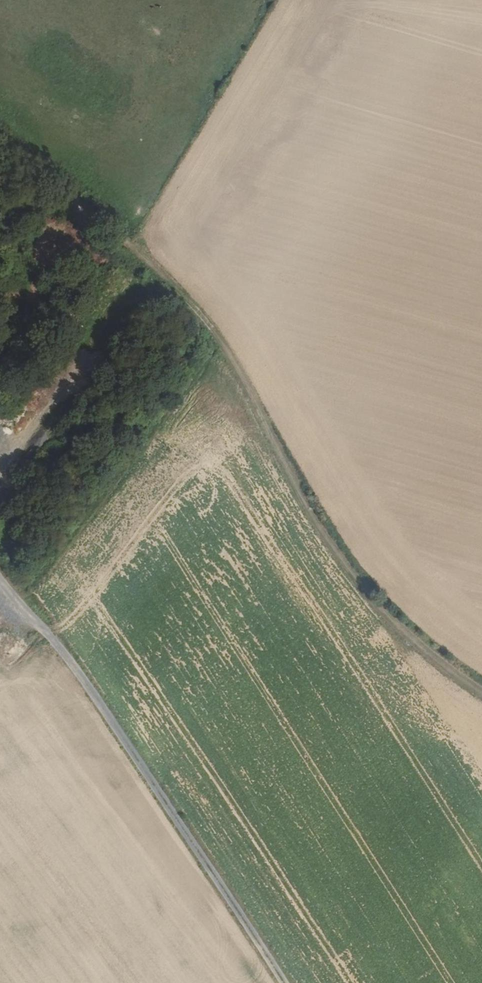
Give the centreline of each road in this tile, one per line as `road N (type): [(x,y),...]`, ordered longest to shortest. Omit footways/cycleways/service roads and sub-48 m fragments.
road 1 (track): [(0,145),(139,264),(248,382),(311,517),(397,626),(481,694)]
road 2 (track): [(271,982),(0,579)]
road 3 (track): [(0,455),(29,432),(112,330),(140,310),(174,302)]

